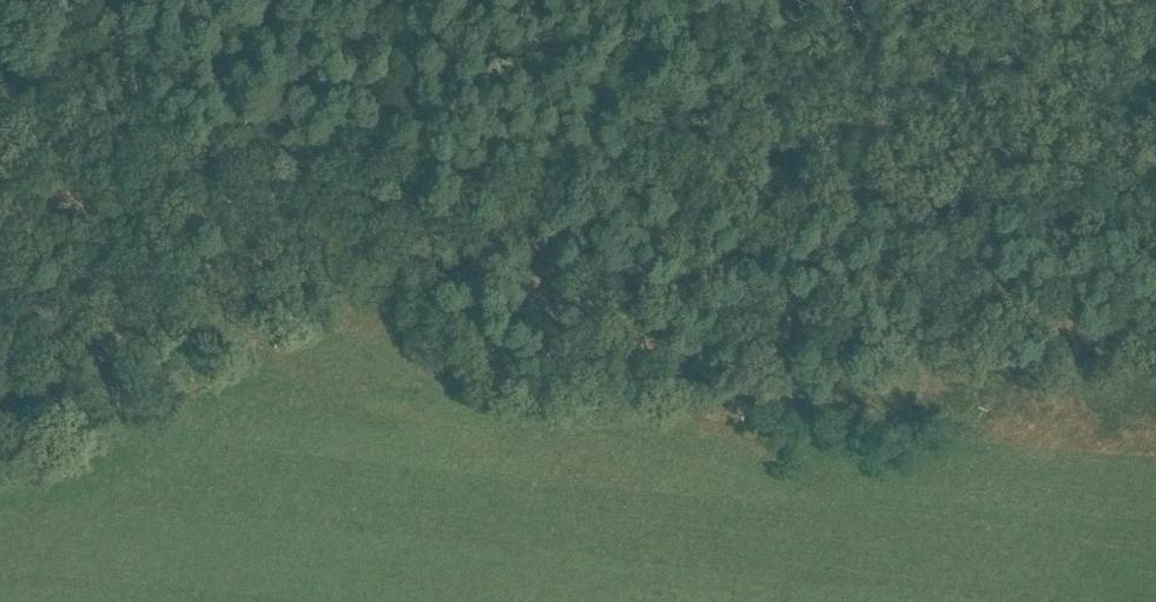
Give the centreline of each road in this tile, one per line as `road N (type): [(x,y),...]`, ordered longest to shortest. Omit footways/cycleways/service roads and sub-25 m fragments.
road 1 (track): [(0,137),(1155,216)]

